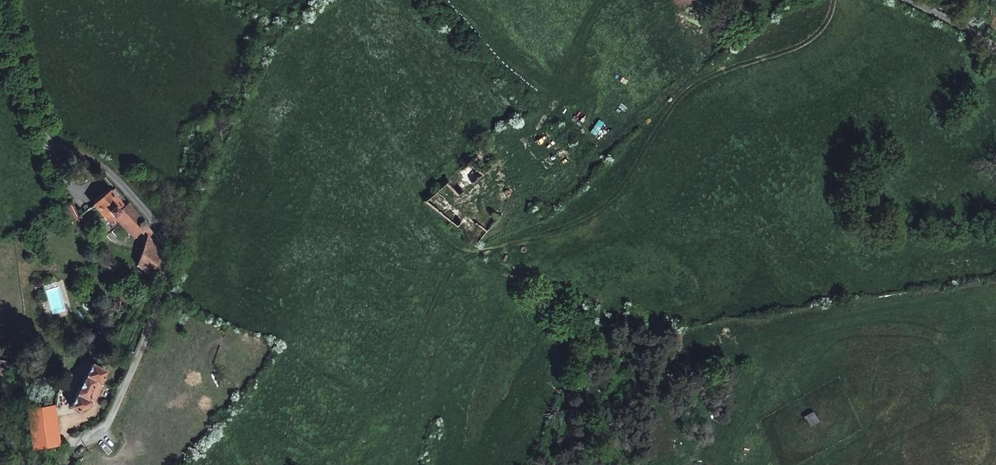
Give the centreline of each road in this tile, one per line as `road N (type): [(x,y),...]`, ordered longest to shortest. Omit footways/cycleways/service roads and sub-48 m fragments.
road 1 (residential): [(70,464),(111,415),(149,342),(174,267),(172,246),(158,212),(120,173),(35,130),(0,19)]
road 2 (unclassified): [(995,51),(885,0)]

